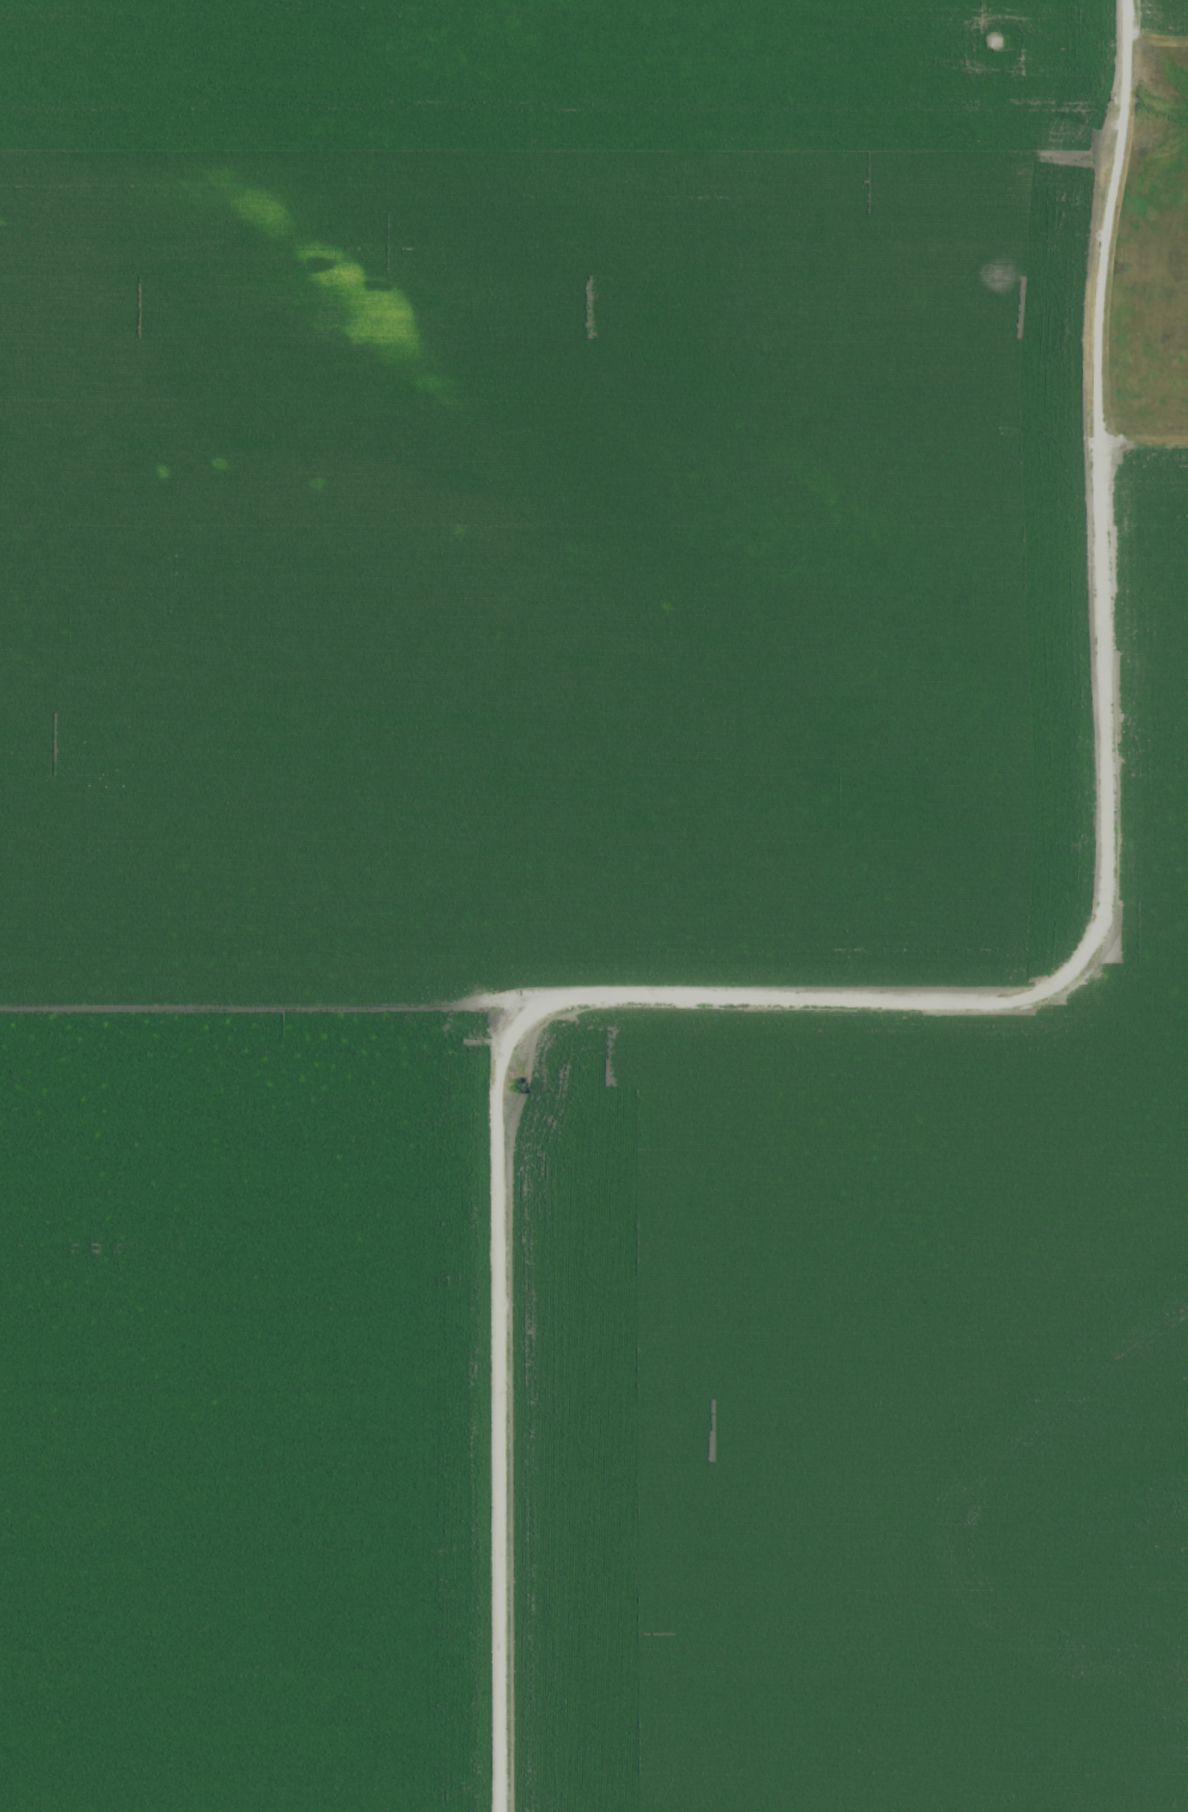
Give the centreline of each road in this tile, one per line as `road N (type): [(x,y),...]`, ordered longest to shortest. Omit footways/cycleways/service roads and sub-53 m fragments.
road 1 (residential): [(497,1811),(496,1065),(523,1016),(575,1002),(1011,999),(1071,972),(1097,914),(1102,333),(1130,0)]

